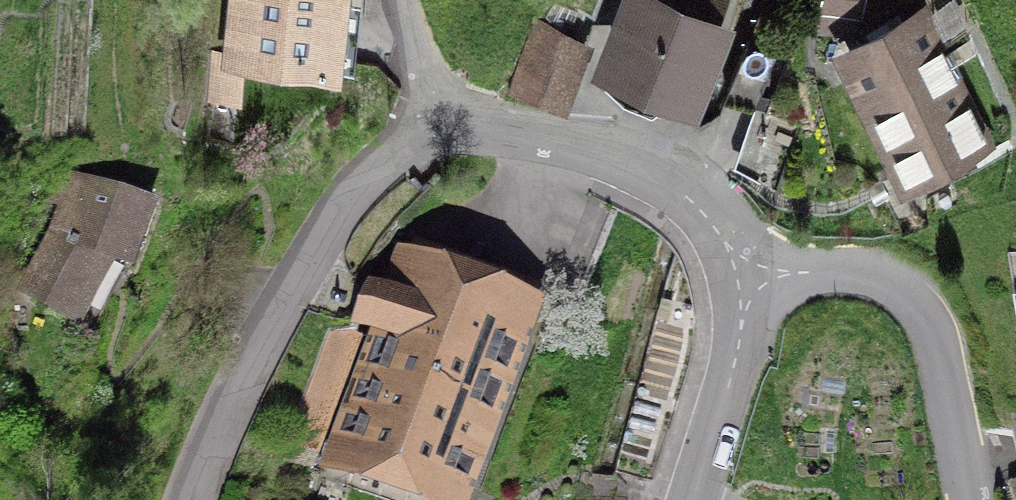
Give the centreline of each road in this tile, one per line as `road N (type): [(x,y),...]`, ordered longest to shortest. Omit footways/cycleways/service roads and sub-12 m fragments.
road 1 (residential): [(444,145),(382,189),(316,256),(217,430),(194,499)]
road 2 (residential): [(966,499),(935,365),(918,326),(887,296),(848,280),(792,281),(743,294)]
road 3 (residential): [(743,294),(702,223),(652,181),(526,142),(444,145)]
road 4 (residential): [(691,499),(738,357),(743,294)]
road 5 (residential): [(407,0),(415,68),(444,145)]

